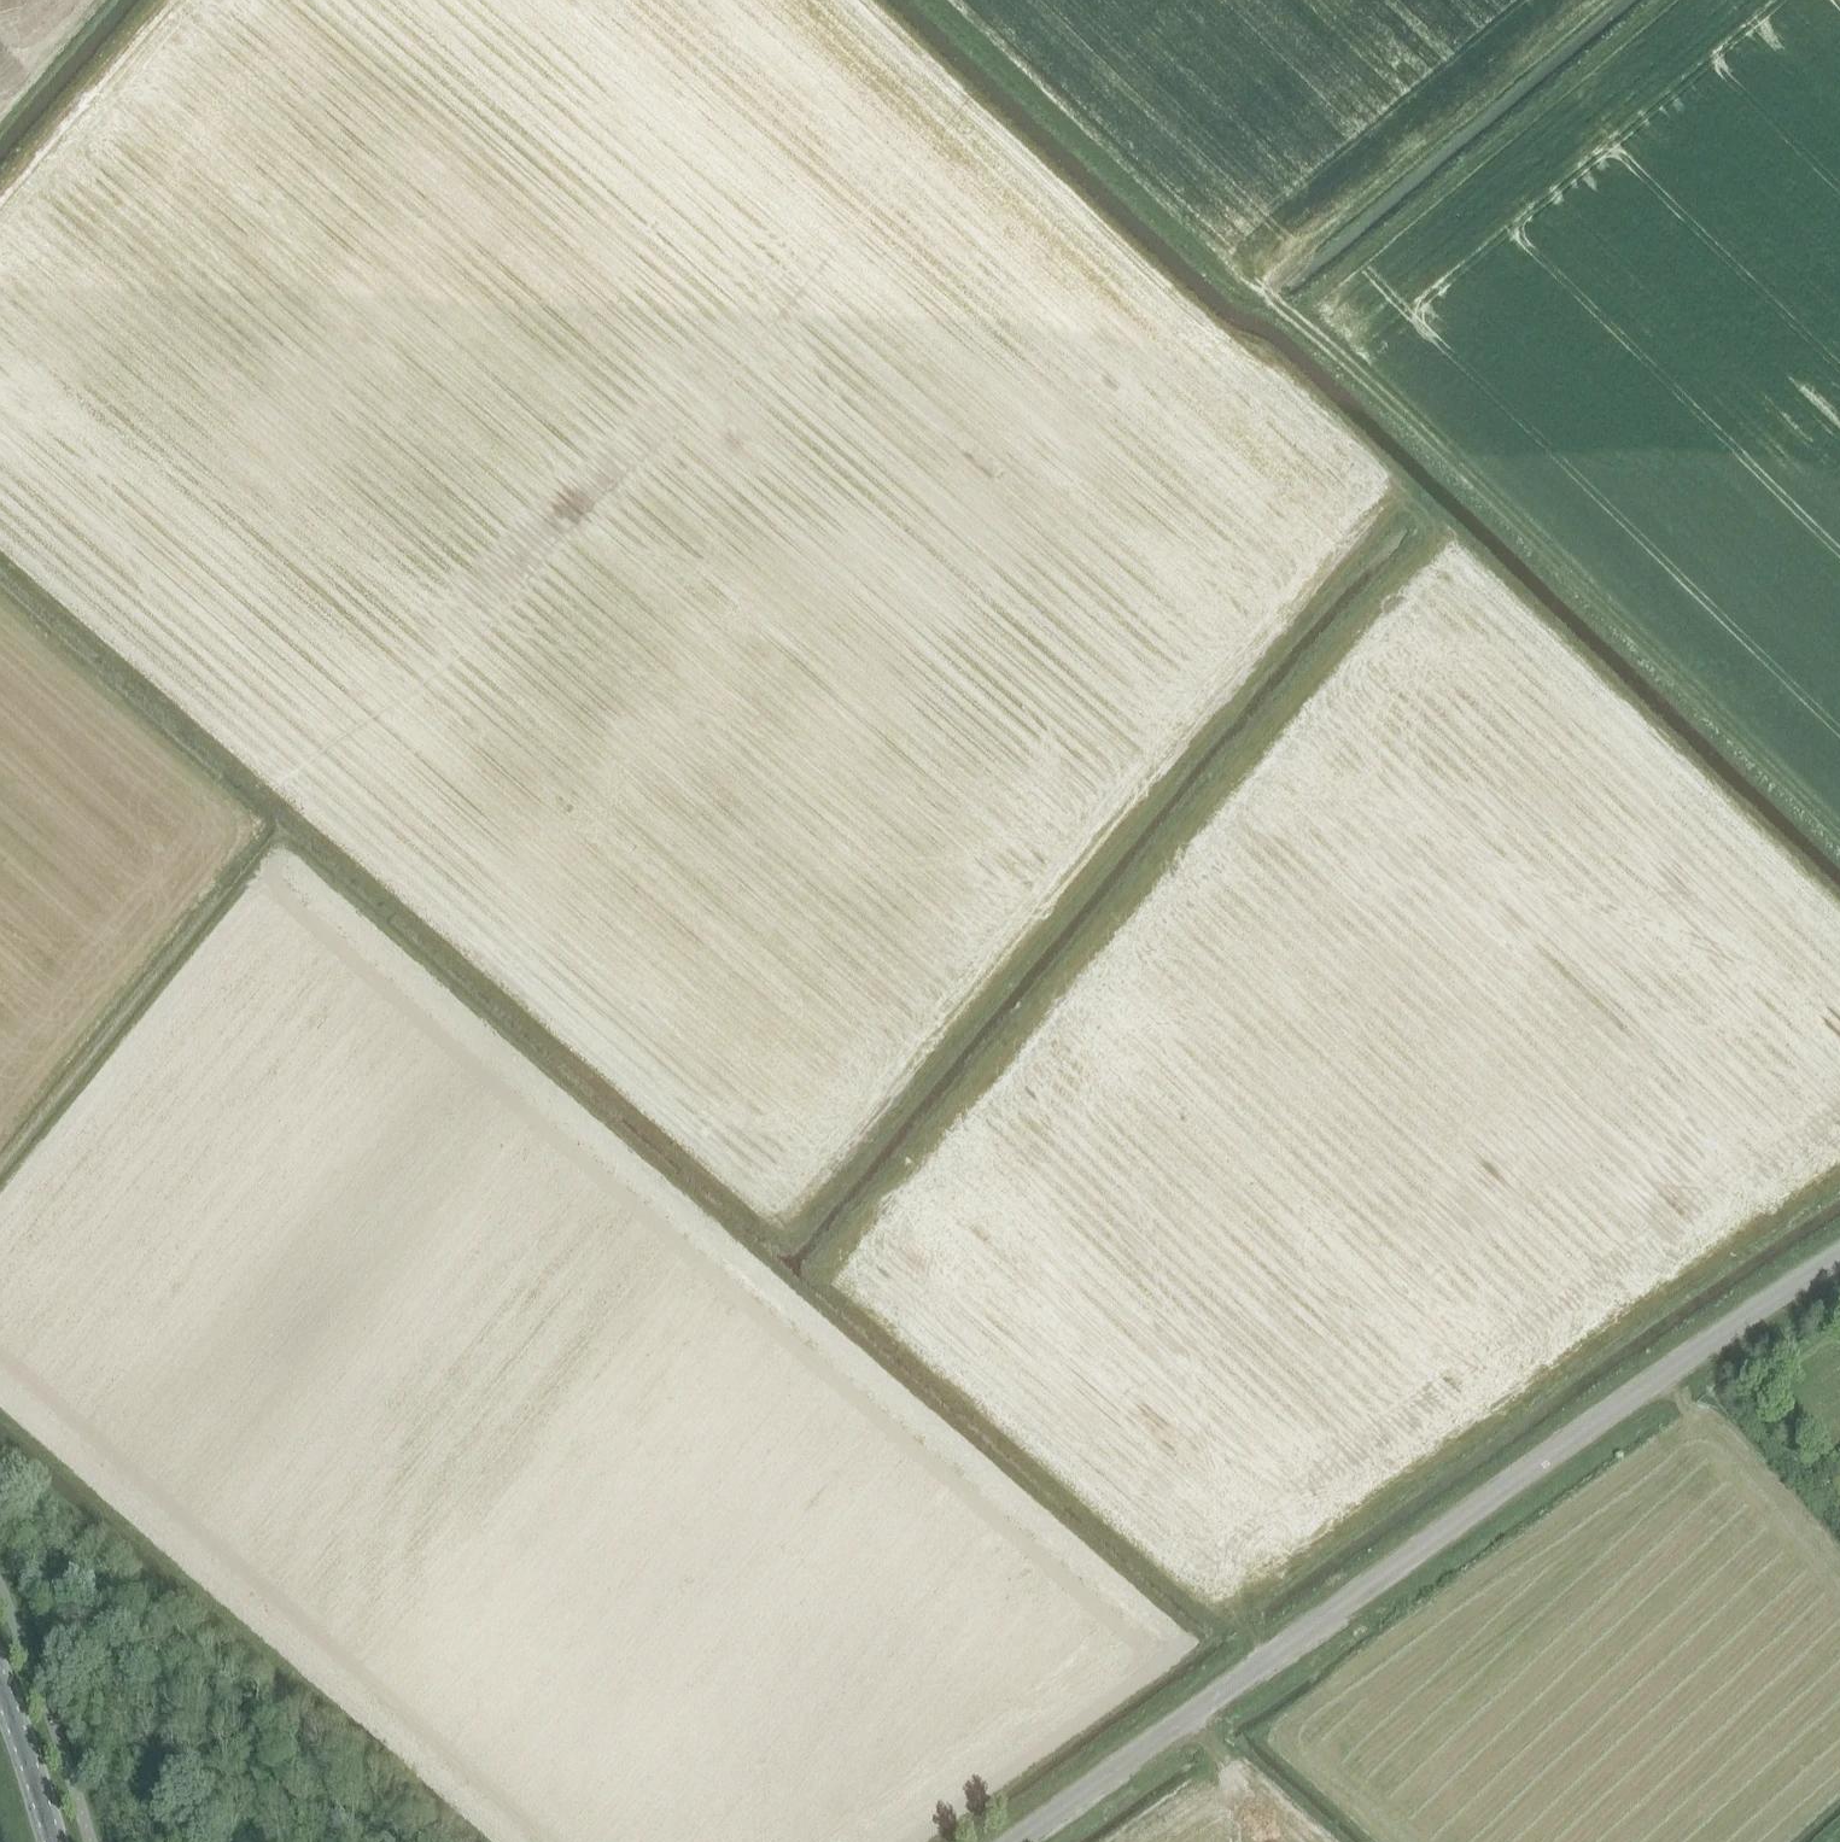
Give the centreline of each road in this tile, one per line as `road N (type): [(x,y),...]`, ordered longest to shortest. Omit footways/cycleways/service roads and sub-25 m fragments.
road 1 (tertiary): [(1017,1841),(1839,1267)]
road 2 (secondary): [(53,1841),(0,1683)]

